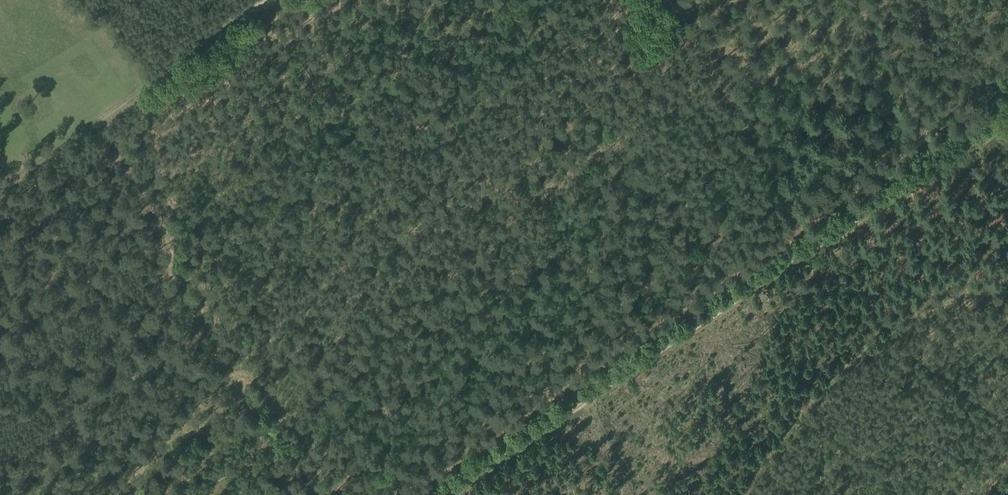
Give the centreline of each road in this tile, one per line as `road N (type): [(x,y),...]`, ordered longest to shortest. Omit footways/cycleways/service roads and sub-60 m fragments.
road 1 (track): [(446,494),(1007,119)]
road 2 (track): [(0,197),(279,0)]
road 3 (track): [(81,494),(237,388),(290,494)]
road 4 (track): [(822,243),(756,141)]

